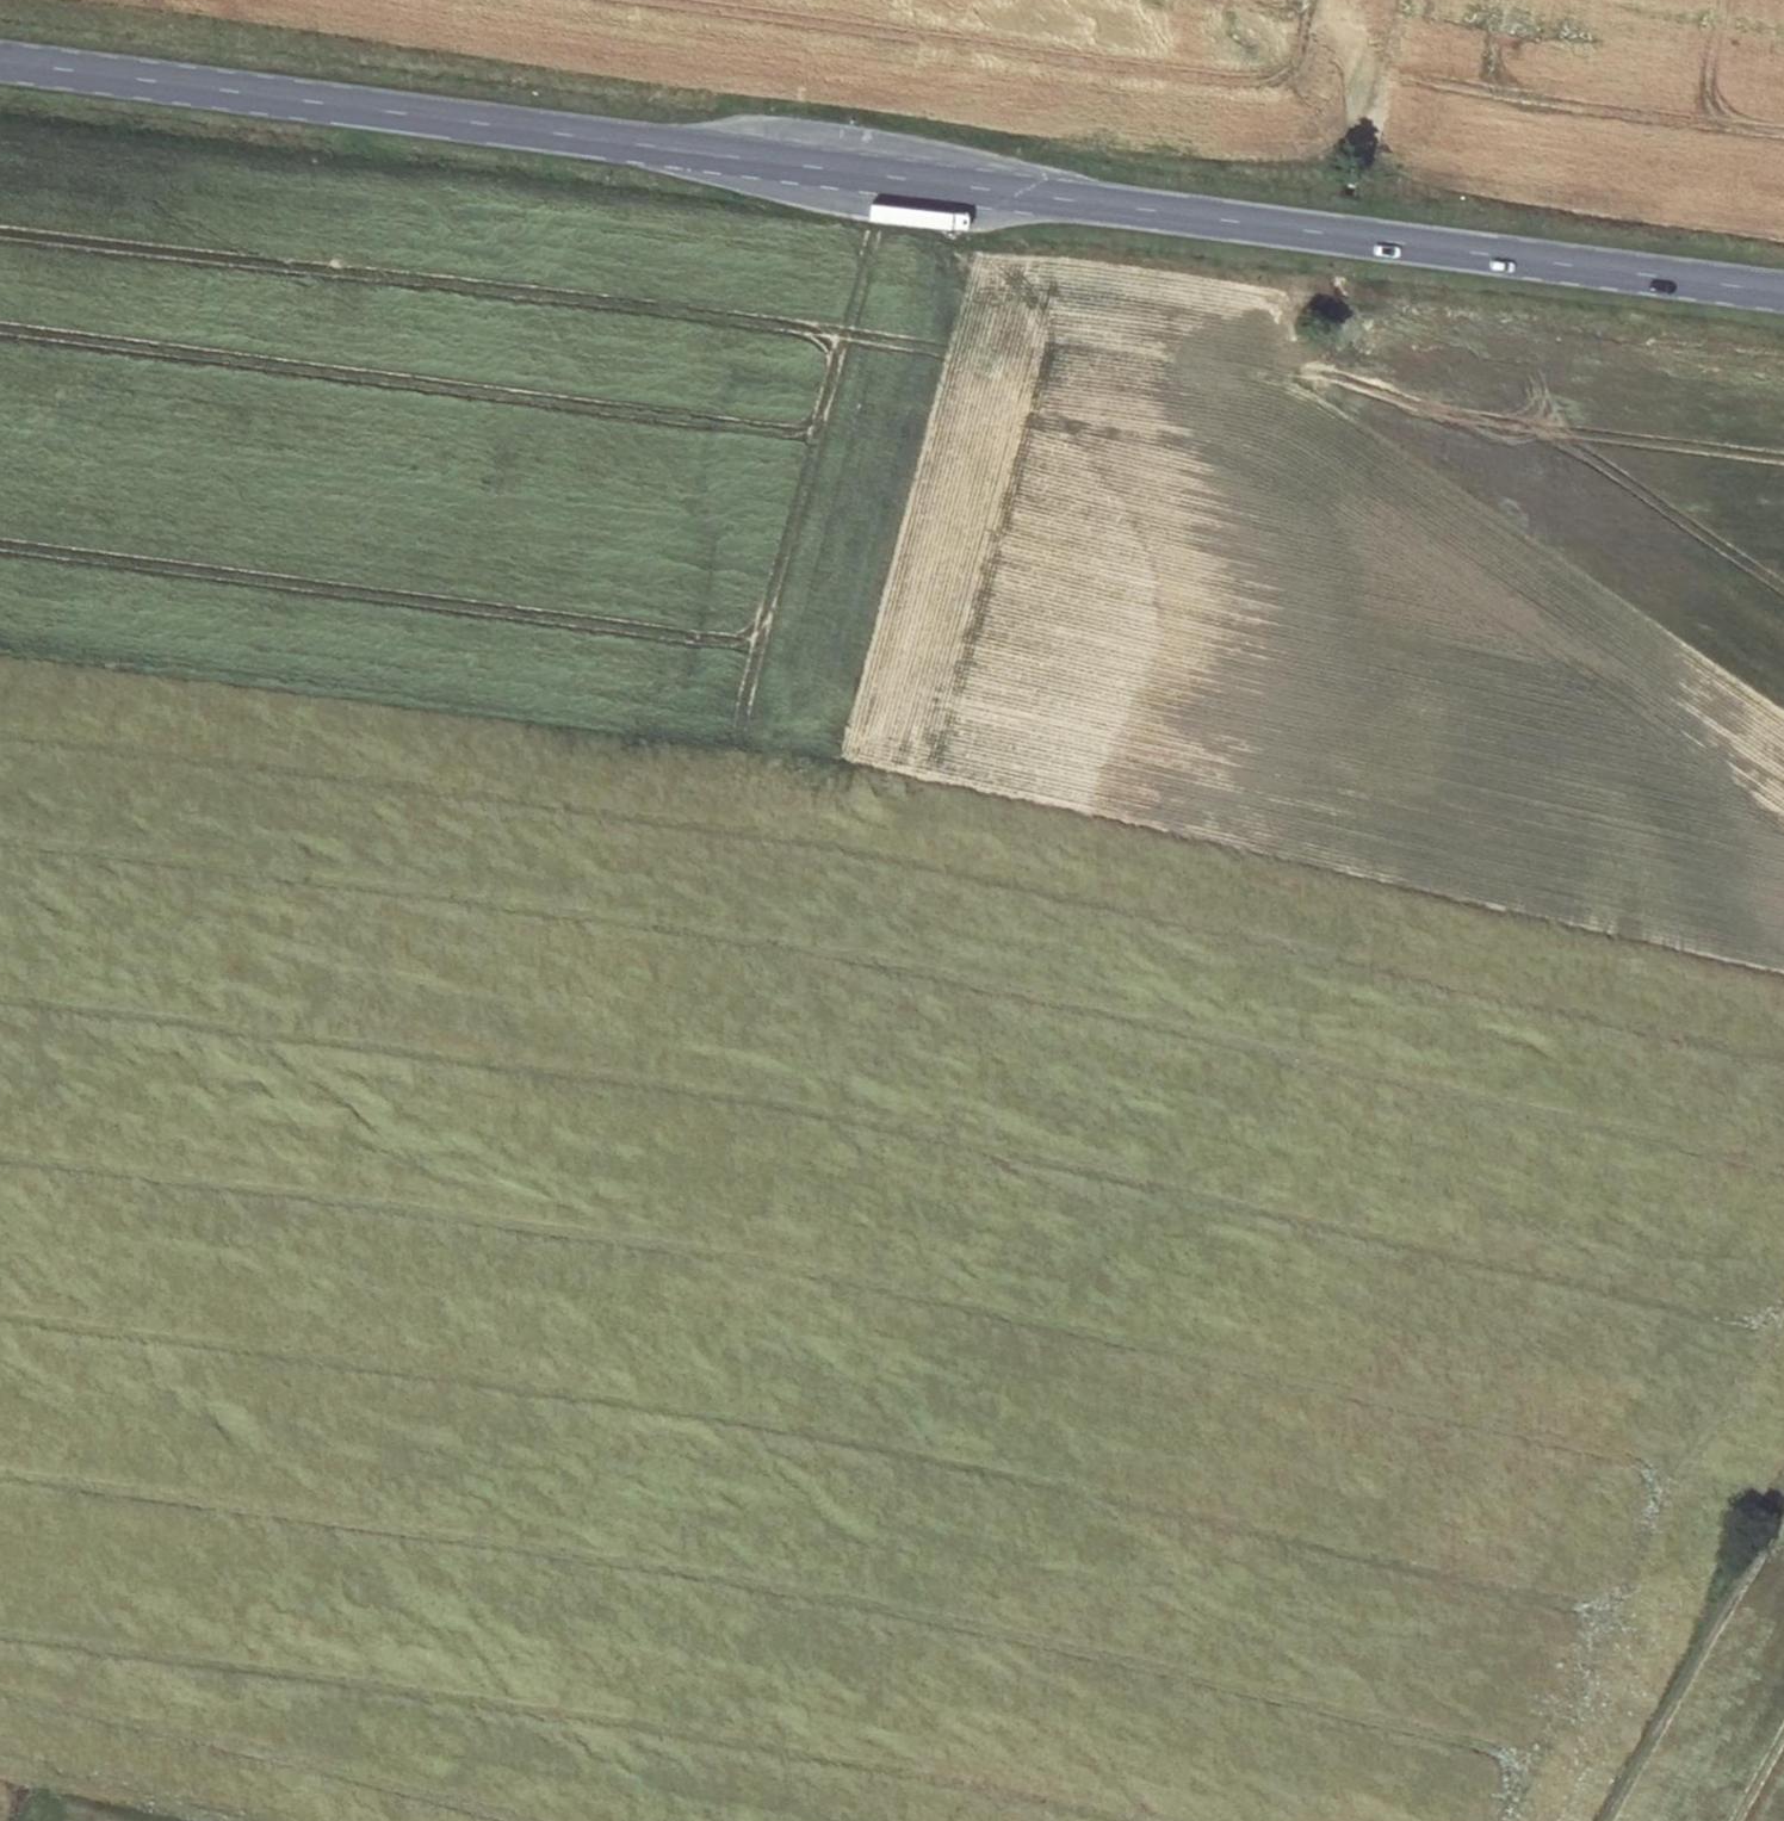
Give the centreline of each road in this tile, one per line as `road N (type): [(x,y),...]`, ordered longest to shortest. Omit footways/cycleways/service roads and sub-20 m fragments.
road 1 (primary): [(0,64),(1783,295)]
road 2 (track): [(1584,1820),(1783,1455)]

